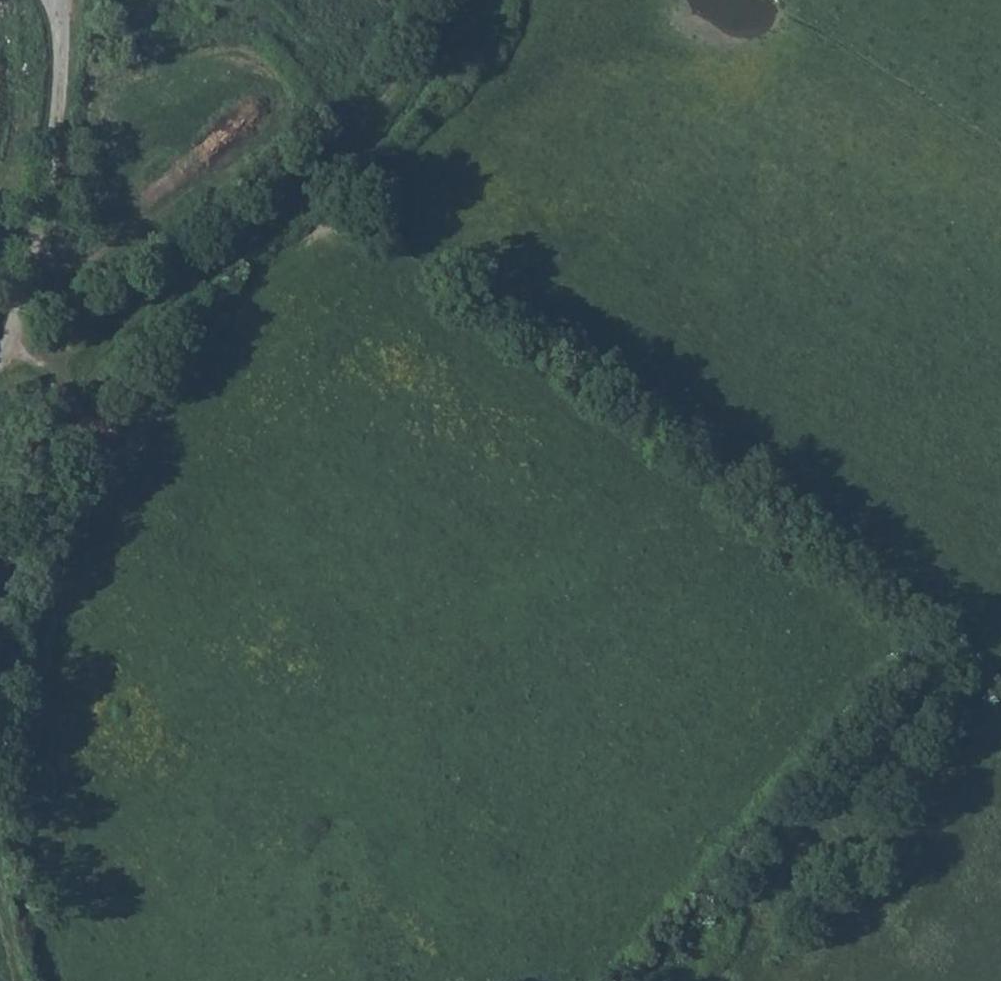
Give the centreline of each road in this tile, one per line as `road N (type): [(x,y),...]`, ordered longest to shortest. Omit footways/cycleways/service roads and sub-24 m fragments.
road 1 (track): [(459,0),(427,58),(349,143),(182,278),(88,339),(16,360)]
road 2 (track): [(66,421),(0,583)]

